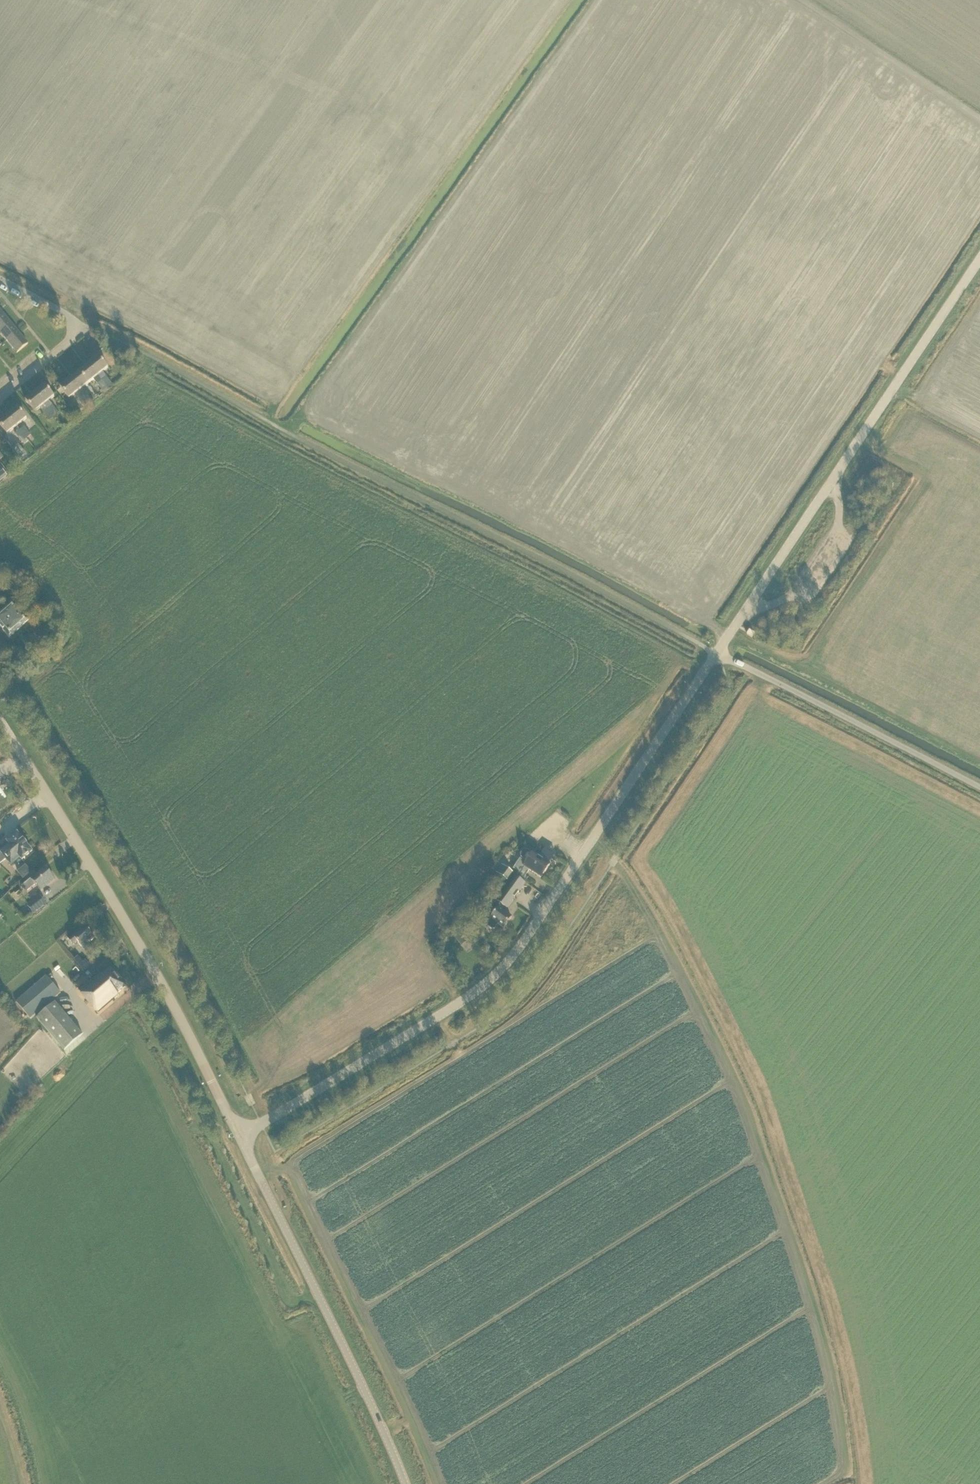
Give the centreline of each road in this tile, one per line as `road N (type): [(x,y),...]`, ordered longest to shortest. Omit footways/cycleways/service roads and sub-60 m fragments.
road 1 (tertiary): [(239,1136),(484,988),(535,930),(717,654)]
road 2 (track): [(595,0),(287,432)]
road 3 (tertiary): [(239,1136),(177,1013),(0,720)]
road 4 (tertiary): [(717,654),(979,261)]
road 5 (tertiary): [(403,1483),(239,1136)]
road 6 (unclassified): [(979,788),(717,654)]
road 7 (residential): [(0,399),(76,328),(58,309),(0,279)]

